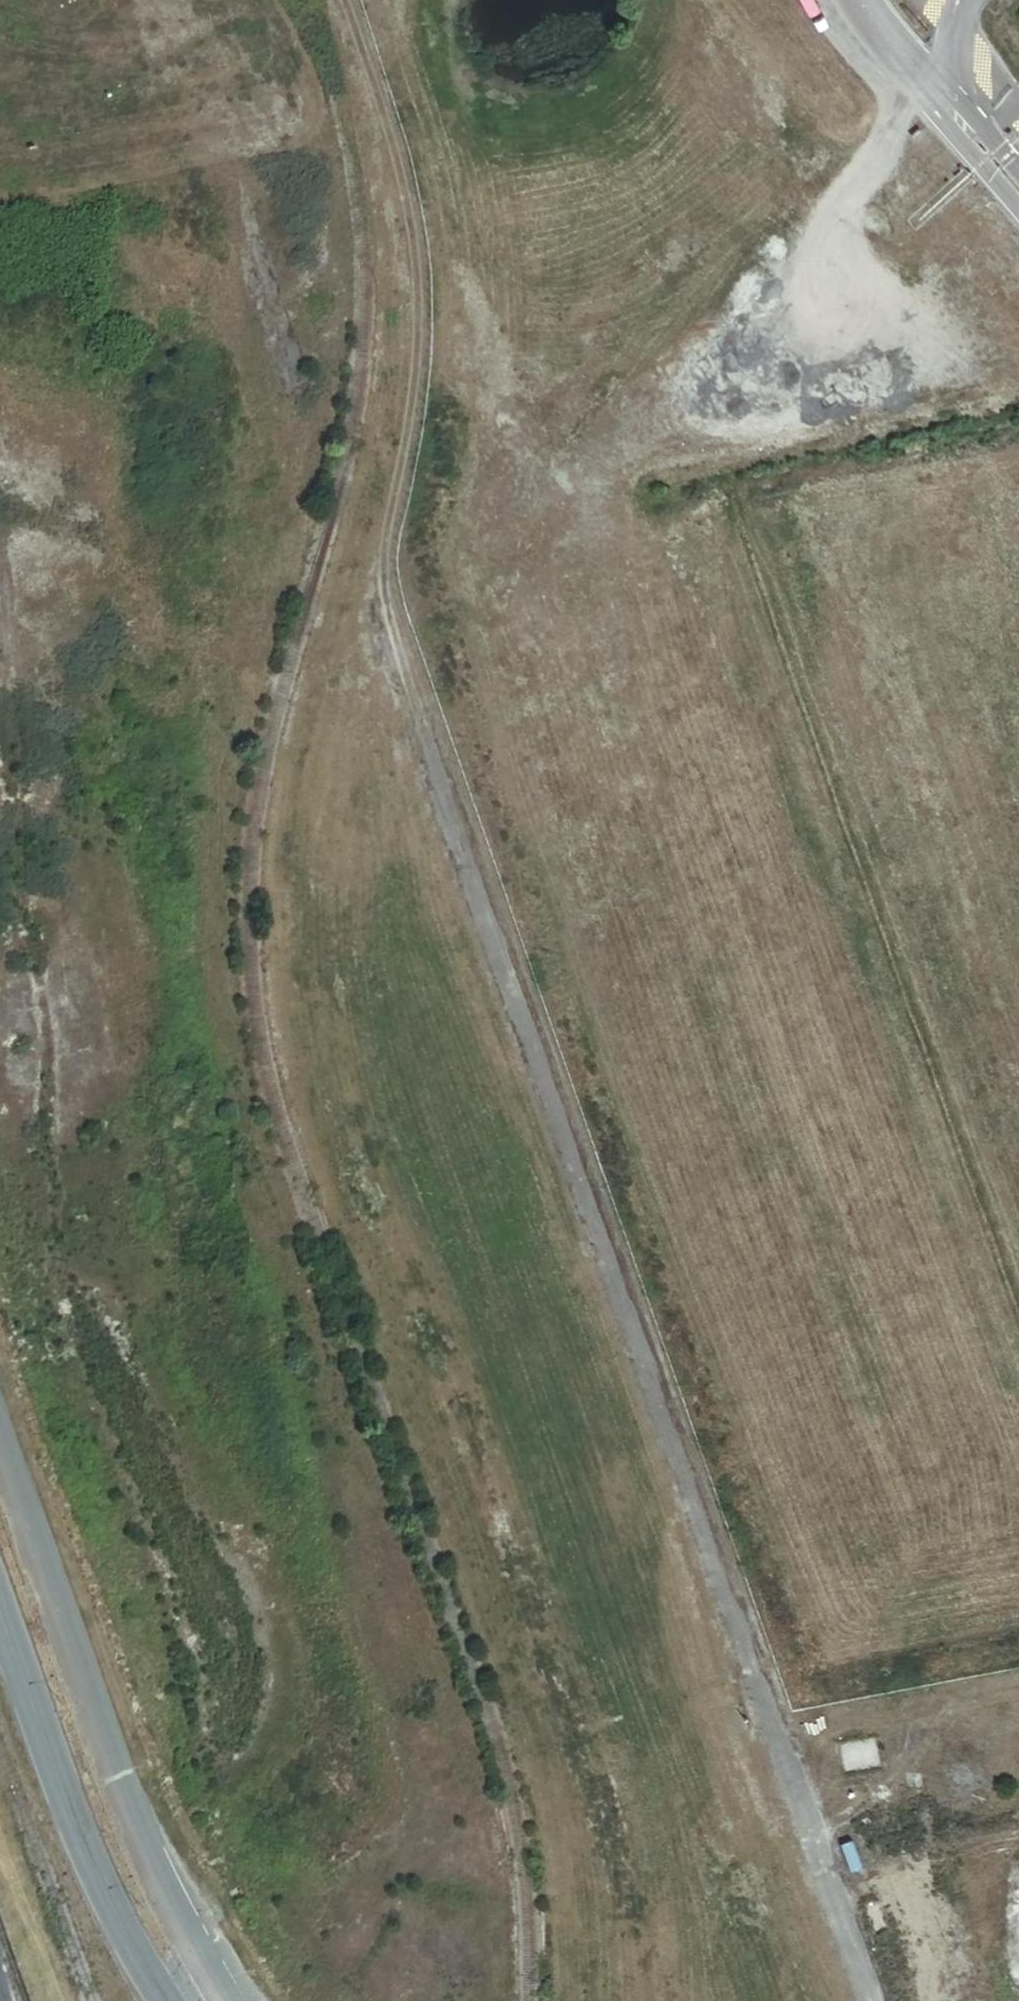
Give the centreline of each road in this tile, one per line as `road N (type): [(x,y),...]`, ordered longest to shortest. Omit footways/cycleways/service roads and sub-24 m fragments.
road 1 (track): [(380,594),(411,438),(419,309),(407,198),(347,0)]
road 2 (unclassified): [(0,1614),(86,1849),(167,2000)]

